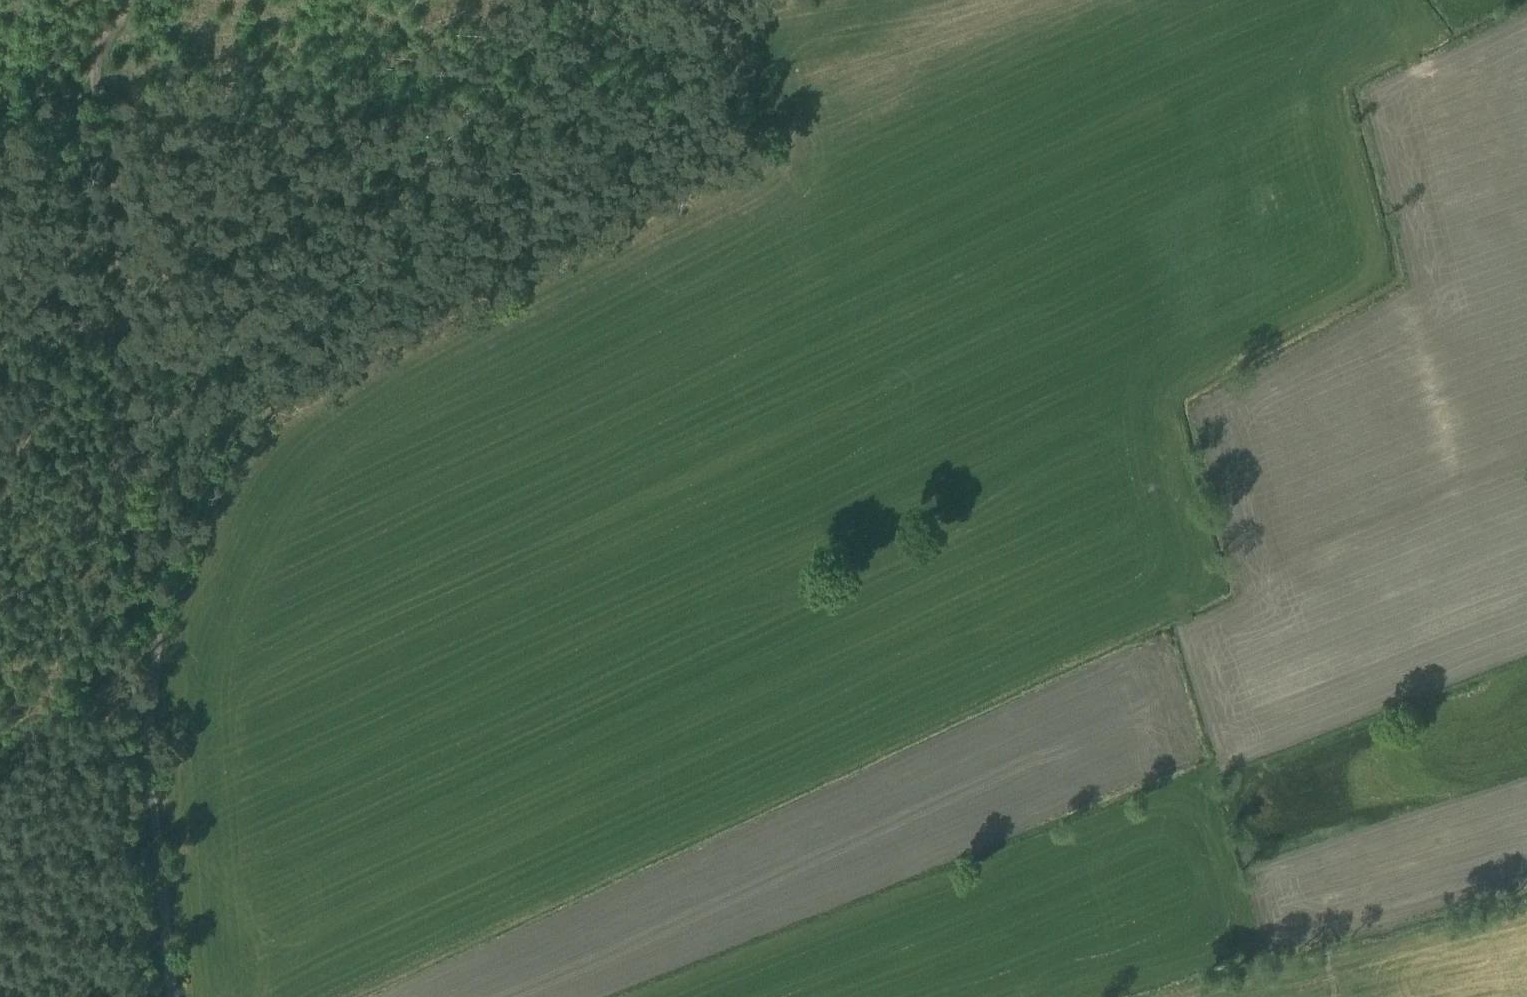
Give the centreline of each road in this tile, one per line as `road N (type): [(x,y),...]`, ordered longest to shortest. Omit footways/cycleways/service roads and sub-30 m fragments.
road 1 (track): [(165,996),(148,802),(152,676),(126,307),(95,96)]
road 2 (track): [(0,483),(89,330),(126,307)]

